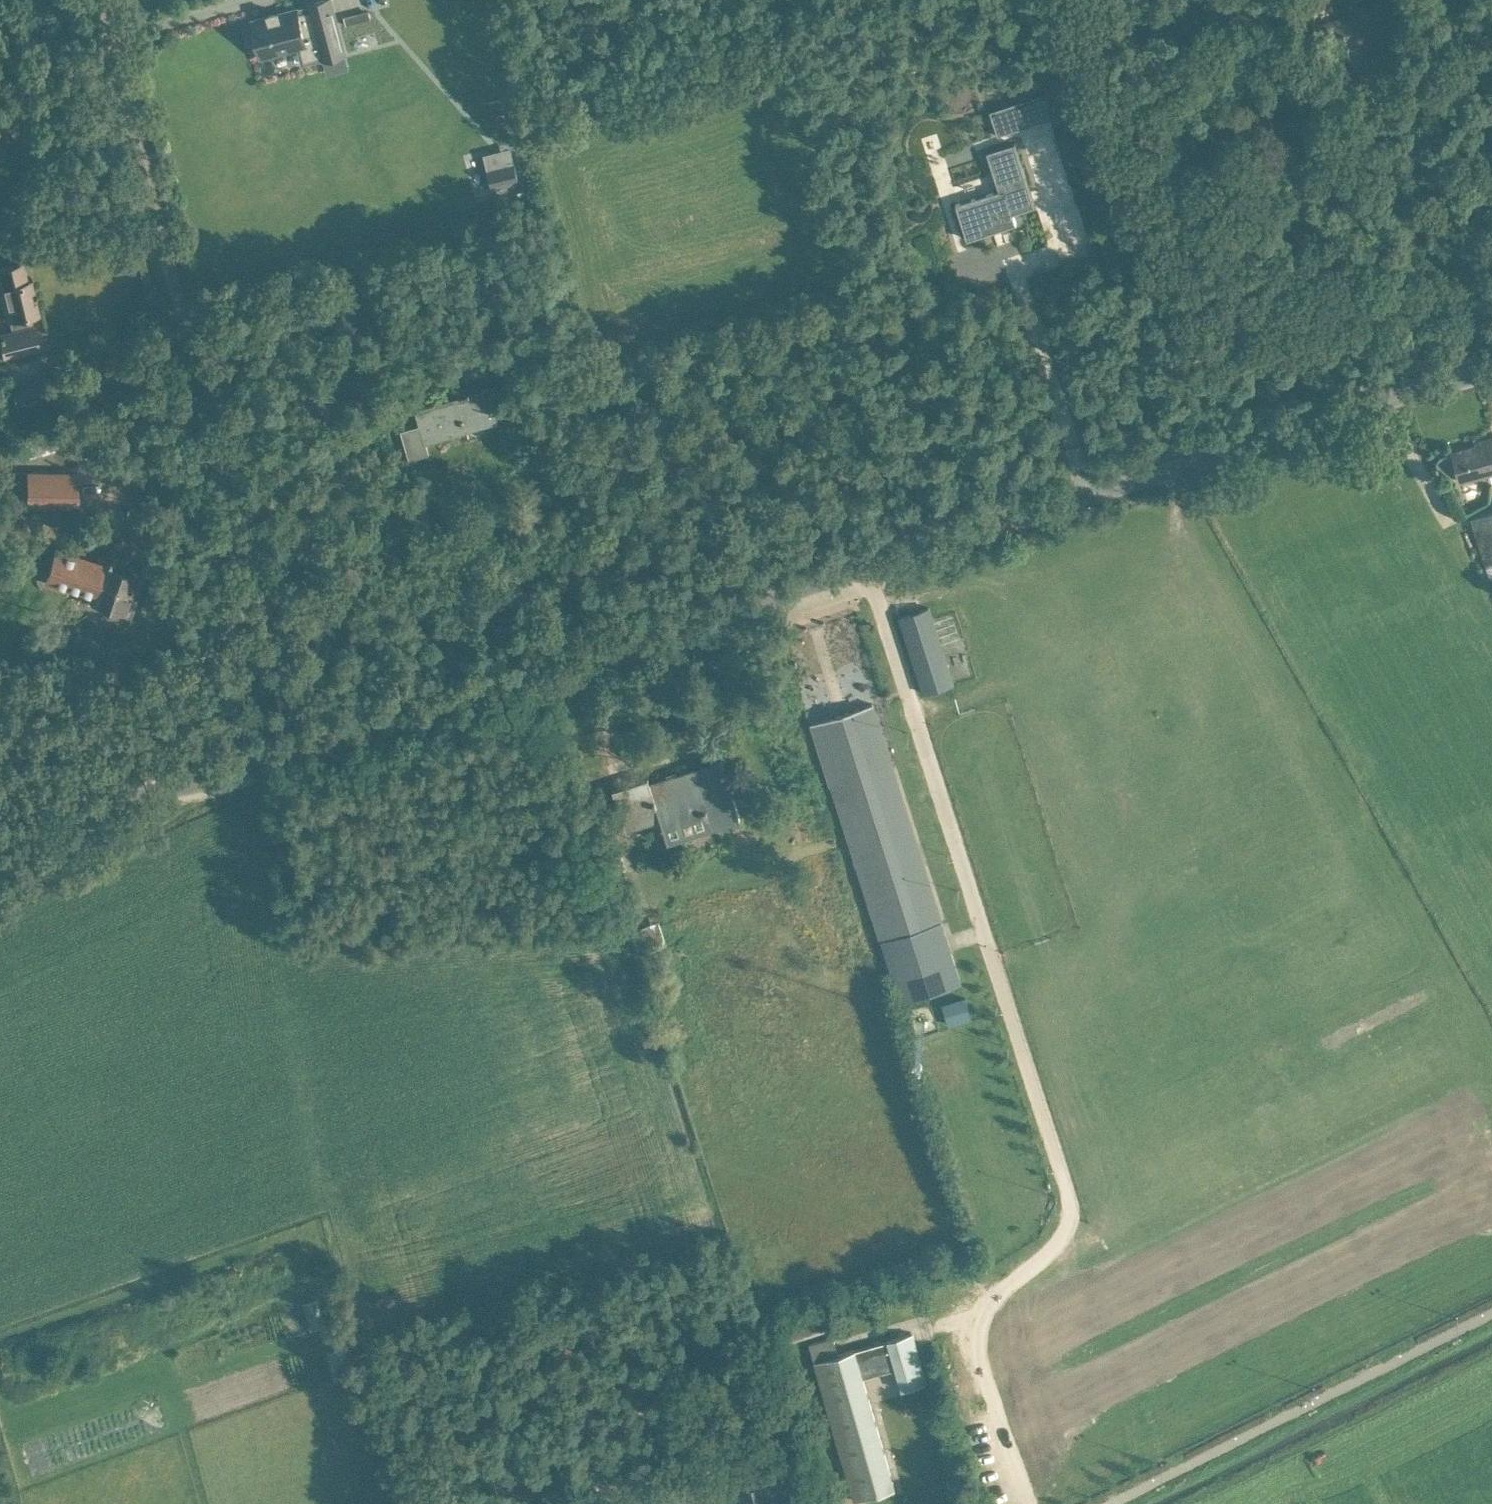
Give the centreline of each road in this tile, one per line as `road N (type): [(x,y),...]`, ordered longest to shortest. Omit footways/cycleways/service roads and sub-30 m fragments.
road 1 (unclassified): [(868,567),(1070,1197),(1059,1241),(989,1304),(978,1339),(1027,1503)]
road 2 (unclassified): [(304,750),(99,0)]
road 3 (unclassified): [(868,567),(1491,366)]
road 4 (unclassified): [(304,750),(868,567)]
road 5 (unclassified): [(0,785),(132,788),(243,772),(304,750)]

